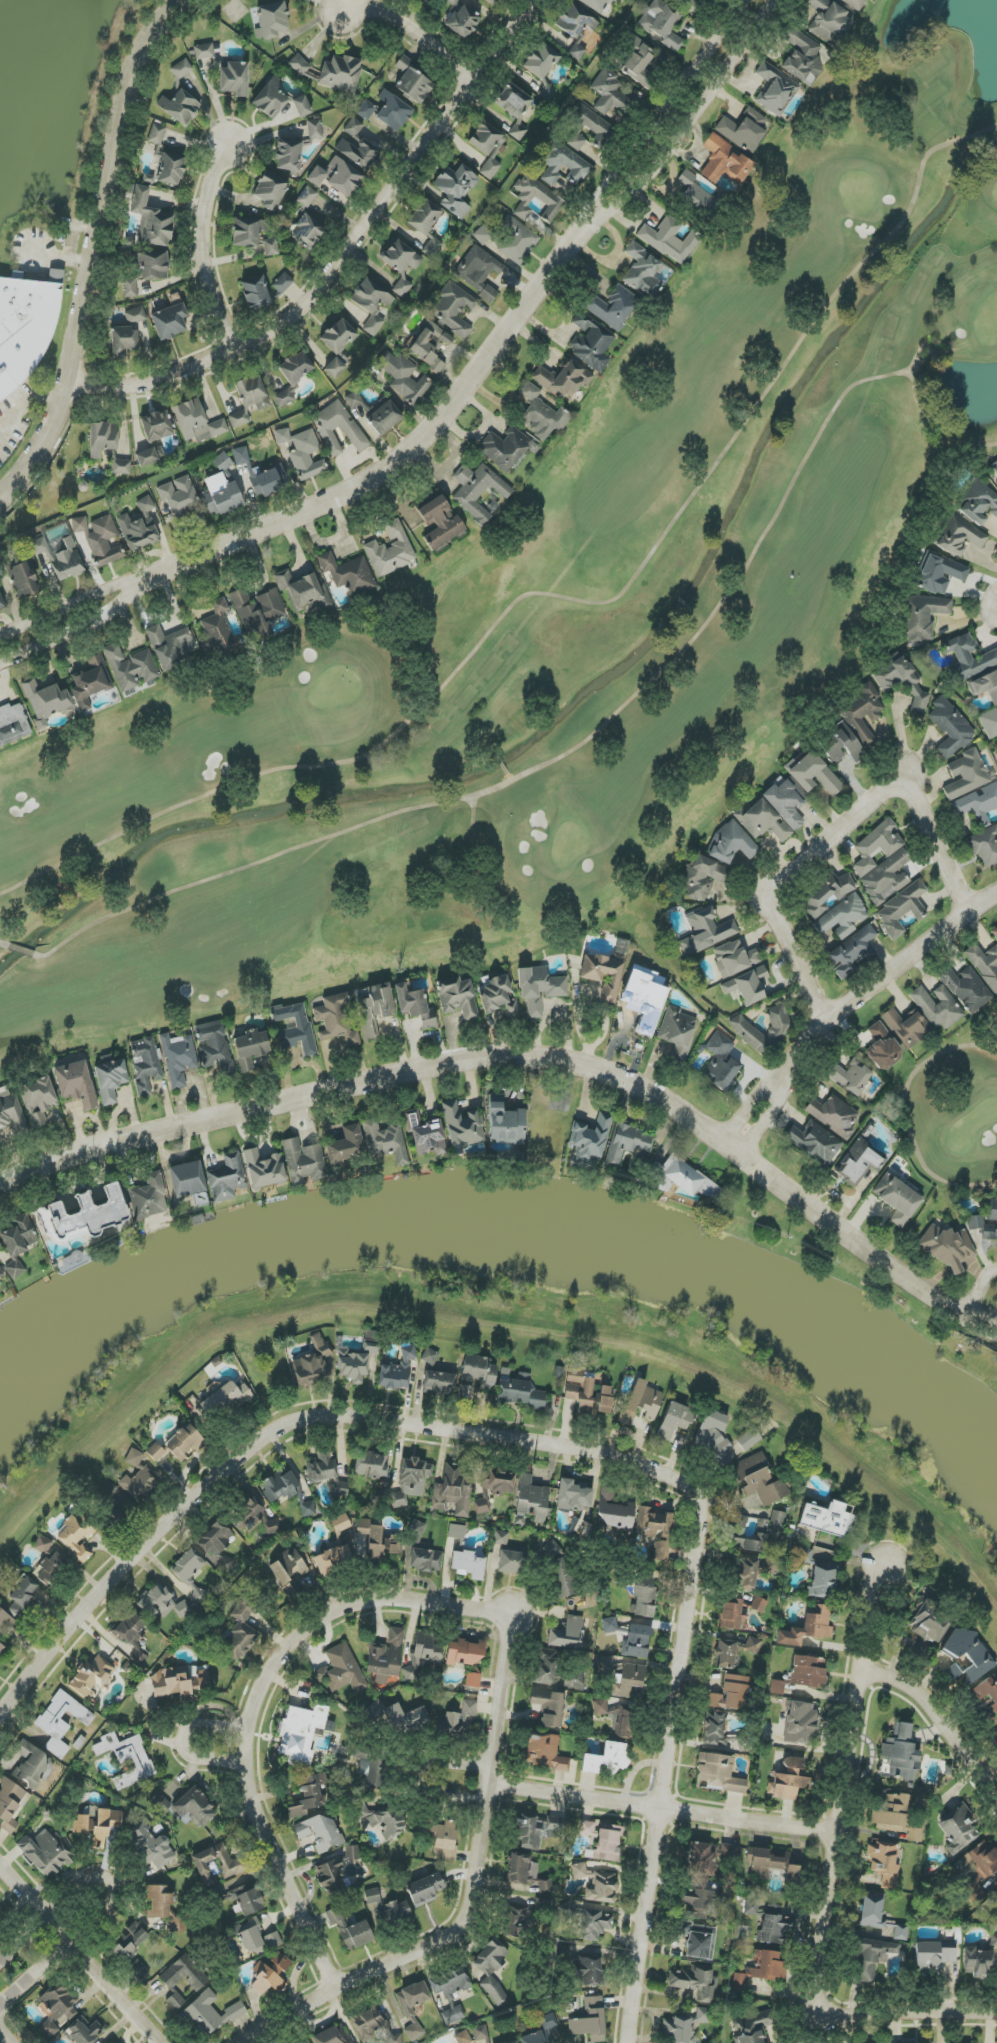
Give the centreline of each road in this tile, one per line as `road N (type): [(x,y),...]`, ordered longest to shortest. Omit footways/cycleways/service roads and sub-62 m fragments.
road 1 (residential): [(629,2042),(707,1495),(615,1454),(359,1419),(279,1430),(190,1502),(115,1579),(0,1722)]
road 2 (residential): [(996,1326),(920,1288),(653,1091),(597,1070),(527,1058),(444,1063),(79,1154),(0,1186)]
road 3 (residential): [(534,0),(293,317),(158,381),(68,385)]
road 4 (residential): [(512,1614),(362,1603),(297,1635),(264,1681),(248,1730),(251,1795),(335,1990)]
road 5 (residential): [(236,2042),(467,1915),(512,1614)]
road 6 (residential): [(0,500),(29,464),(68,385),(129,94),(188,0)]
road 7 (residential): [(156,575),(338,500),(396,467),(443,422),(564,256)]
road 8 (residential): [(974,910),(906,779),(762,896),(830,1023)]
road 9 (residential): [(850,2008),(822,2008),(839,1833),(882,1569)]
road 10 (residential): [(489,1787),(839,1833)]
road 11 (residential): [(564,256),(700,114),(776,0)]
road 12 (residential): [(741,0),(564,256)]
road 13 (residential): [(0,2007),(104,1913),(114,1890),(89,1881),(0,1958)]
road 14 (residential): [(235,349),(206,240),(229,146)]
road 15 (residential): [(830,1023),(996,898)]
road 16 (residential): [(996,1786),(927,1687),(867,1668)]
road 17 (residential): [(0,665),(98,623),(156,575)]
road 18 (residential): [(44,1917),(161,2042)]
road 19 (residential): [(156,575),(0,635)]
road 20 (residential): [(830,1023),(721,1140)]
road 21 (residential): [(489,1787),(475,1769),(435,1765),(419,1779),(432,1789),(473,1794),(489,1787)]
road 22 (residential): [(738,1152),(792,1087),(830,1023)]
road 23 (residential): [(477,75),(389,14),(343,9)]
road 24 (residential): [(248,1730),(198,1726),(180,1749),(192,1760),(246,1764)]
road 25 (residential): [(996,2011),(850,2008)]

